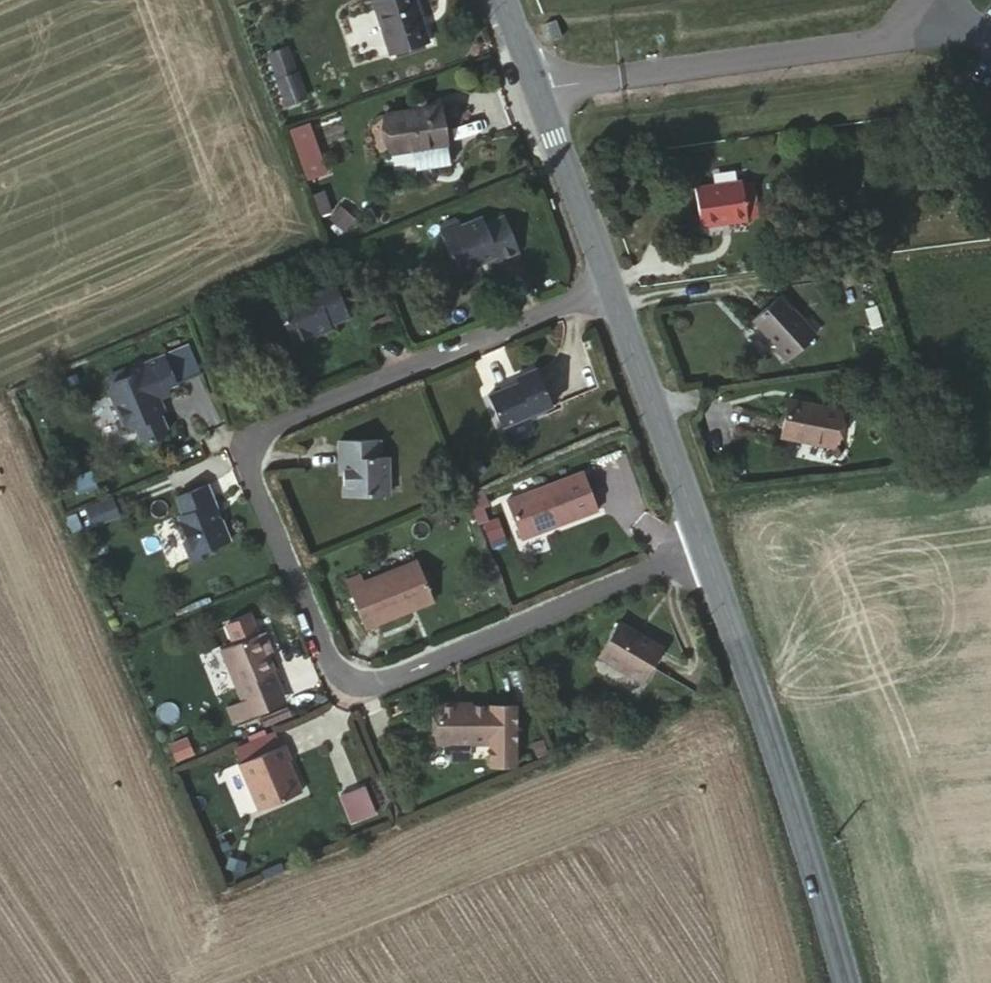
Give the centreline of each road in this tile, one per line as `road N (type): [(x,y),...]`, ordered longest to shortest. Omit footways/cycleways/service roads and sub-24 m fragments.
road 1 (residential): [(602,283),(237,441),(346,691),(698,547)]
road 2 (tertiary): [(698,547),(842,982)]
road 3 (tertiary): [(500,0),(602,283)]
road 4 (tertiary): [(602,283),(698,547)]

